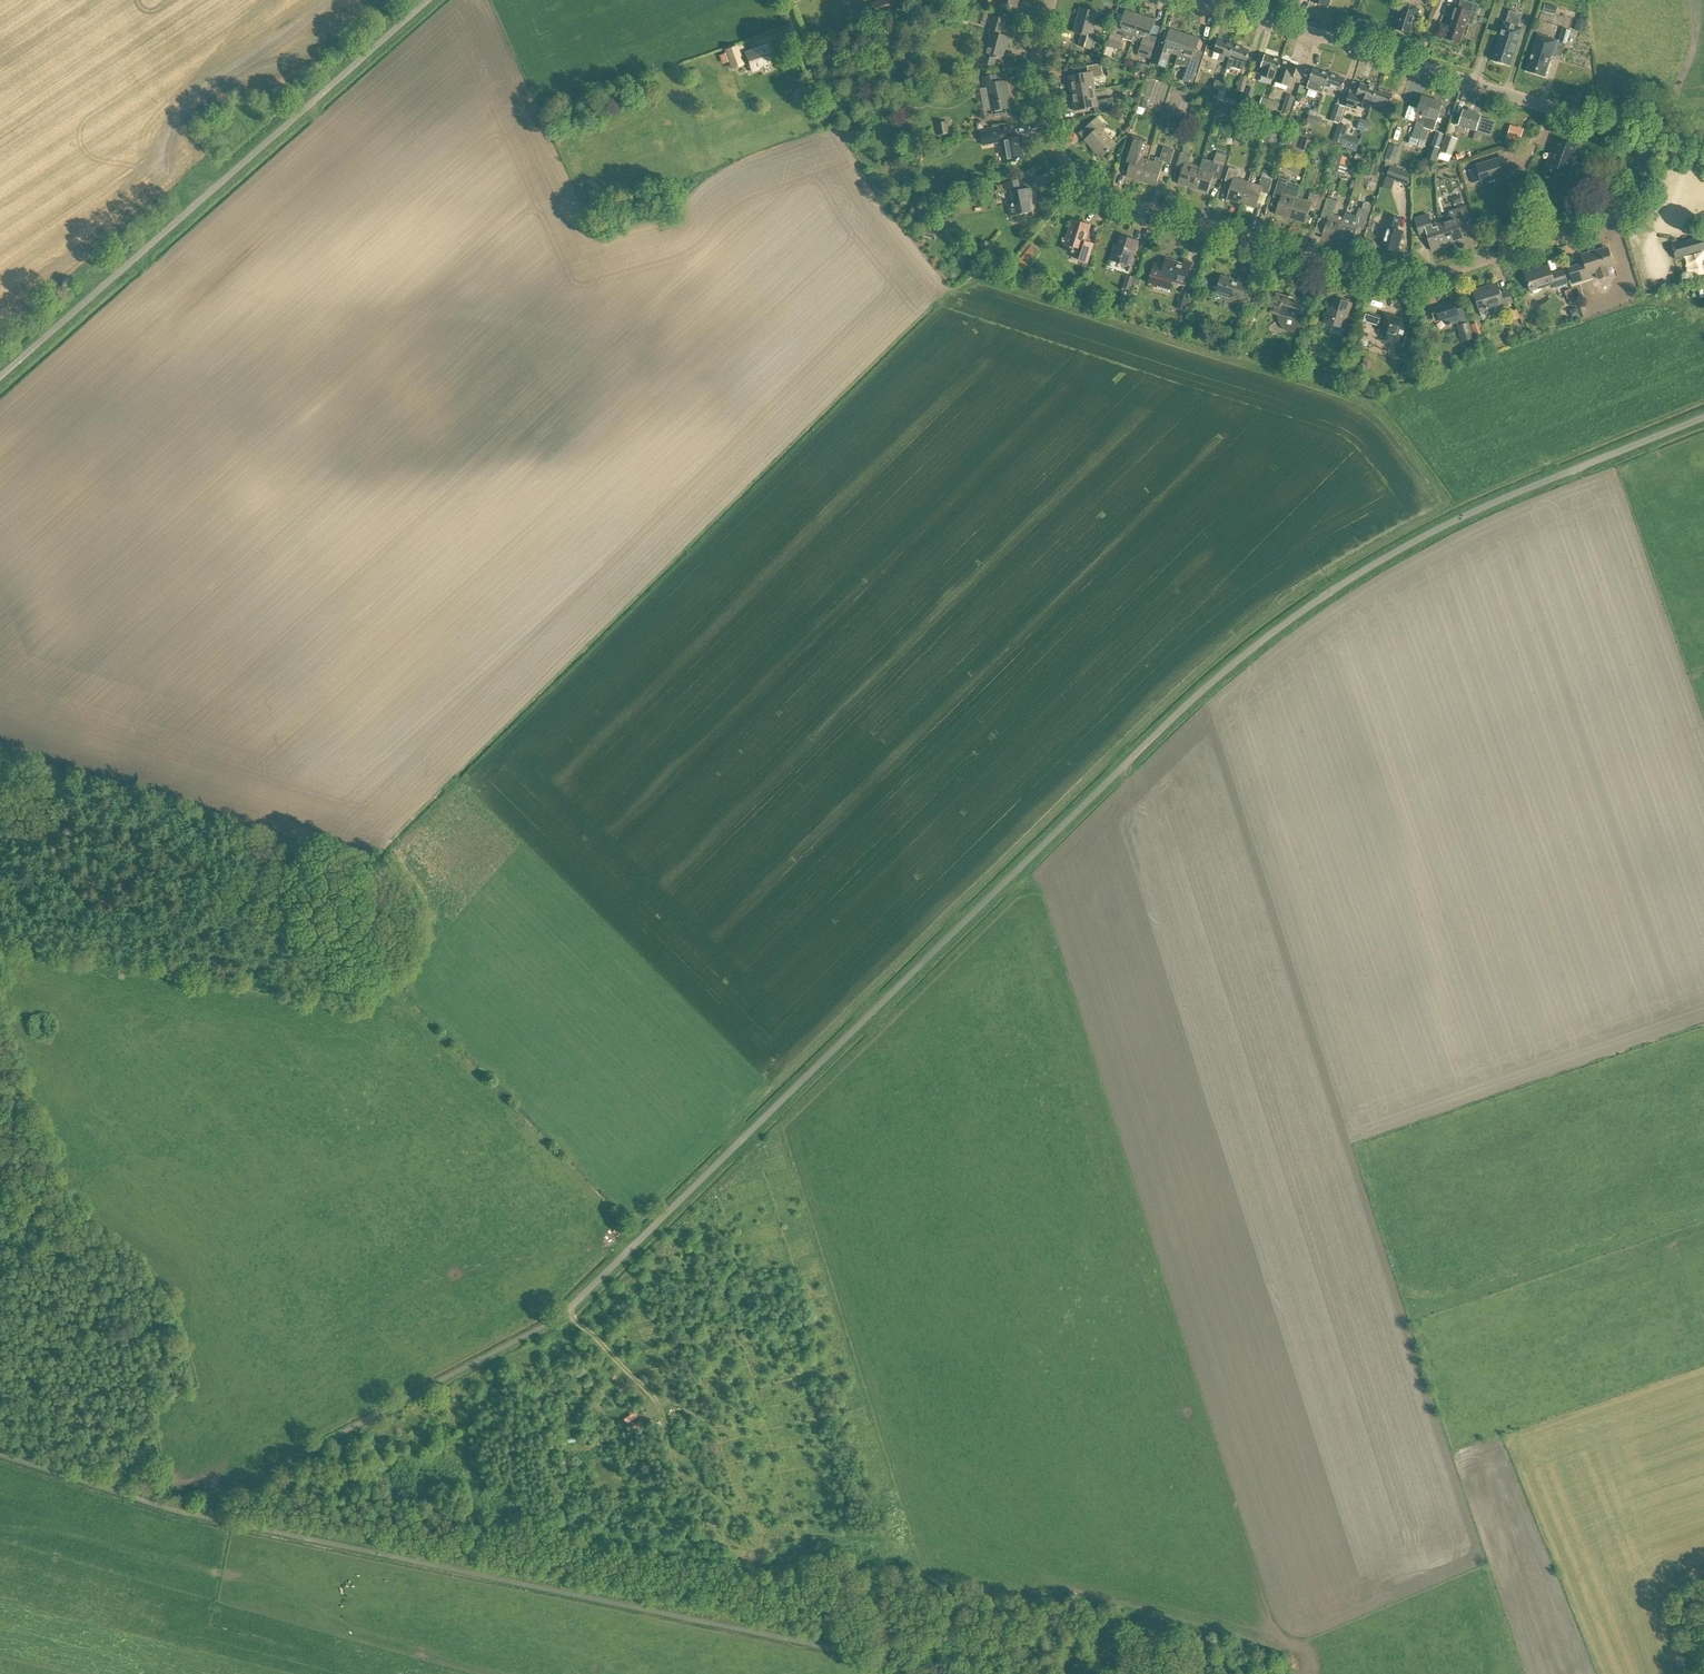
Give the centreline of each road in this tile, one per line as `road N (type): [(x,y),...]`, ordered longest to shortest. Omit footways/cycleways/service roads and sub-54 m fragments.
road 1 (unclassified): [(564,1313),(1170,721),(1270,633),(1354,575),(1472,512),(1703,418)]
road 2 (residential): [(1651,140),(1627,207),(1614,217),(1407,285),(1377,280),(1105,194),(1081,176),(1061,156),(1040,75),(1053,0)]
road 3 (unclassified): [(0,378),(428,0)]
road 4 (tertiary): [(1651,140),(1206,0)]

